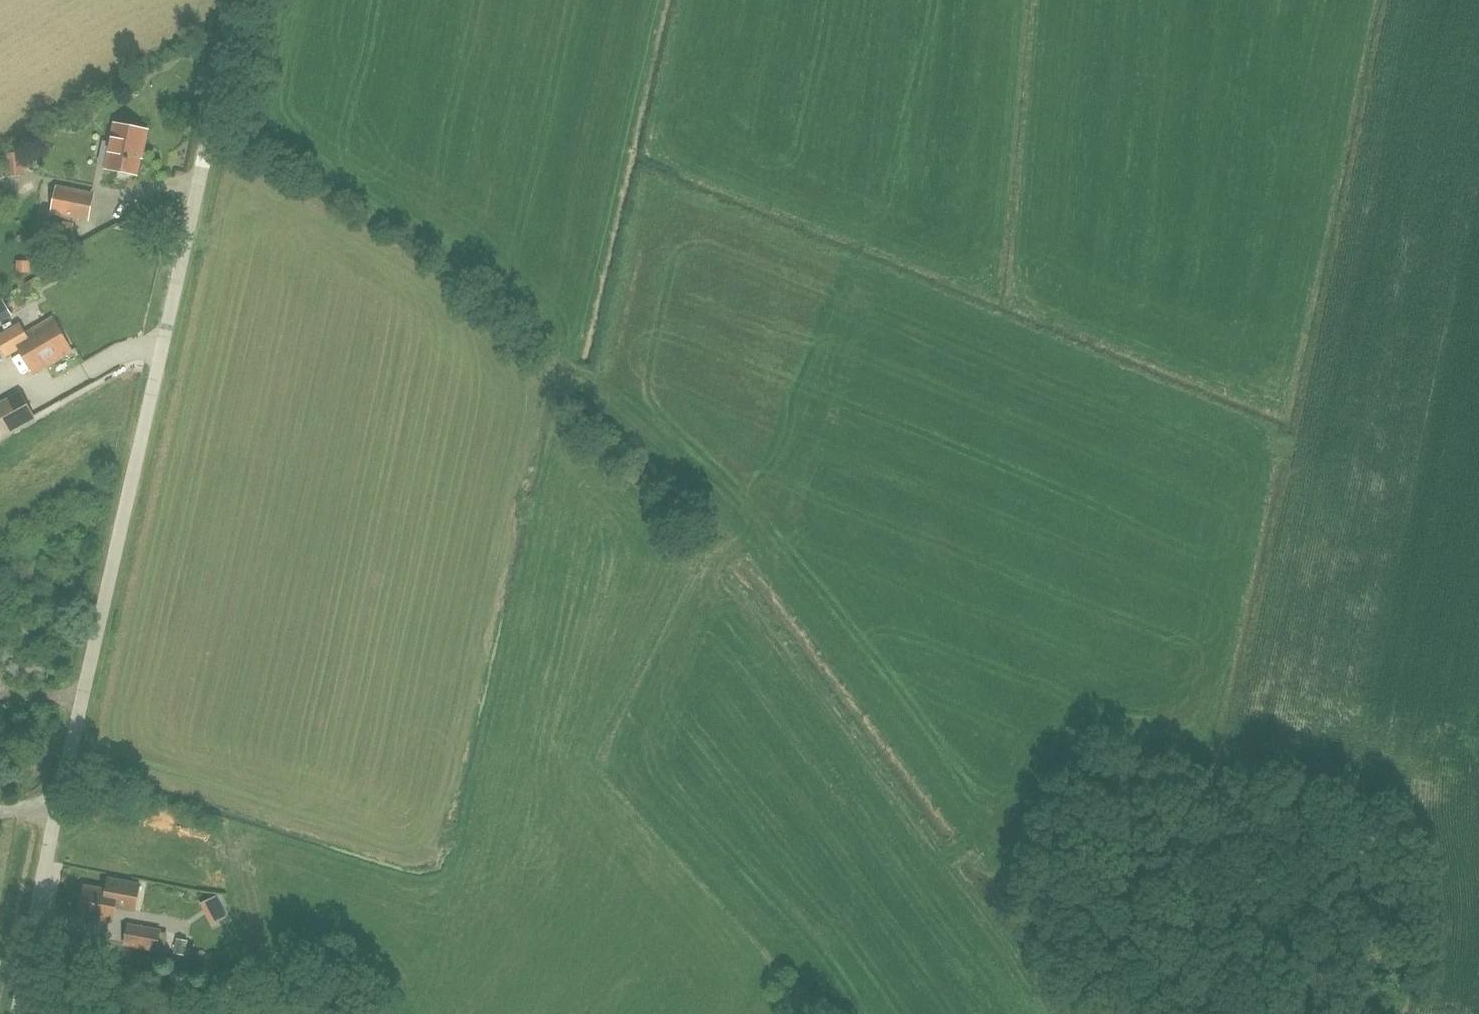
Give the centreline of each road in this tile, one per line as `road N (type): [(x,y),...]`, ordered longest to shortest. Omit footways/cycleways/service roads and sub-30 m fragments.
road 1 (unclassified): [(56,809),(239,0)]
road 2 (unclassified): [(18,1013),(56,809)]

